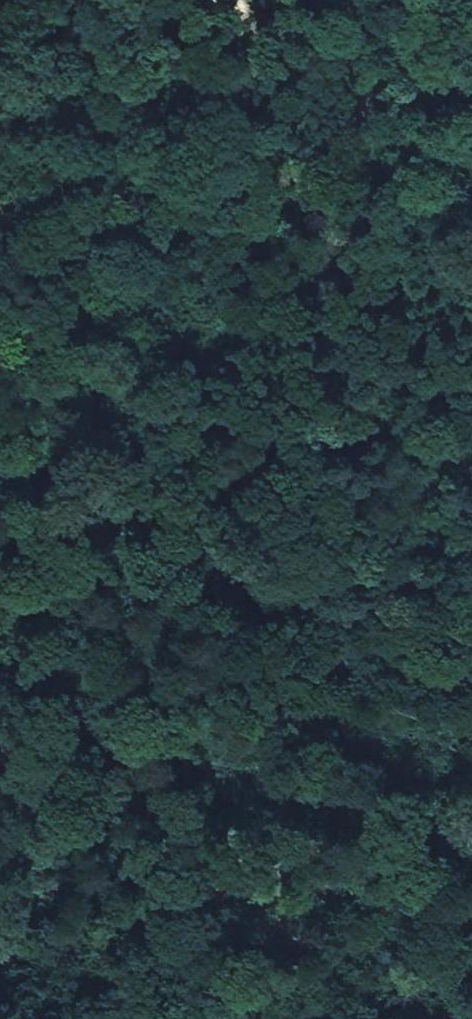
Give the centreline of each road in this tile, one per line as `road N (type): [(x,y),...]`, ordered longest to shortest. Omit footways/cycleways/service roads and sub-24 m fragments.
road 1 (track): [(365,0),(471,89)]

